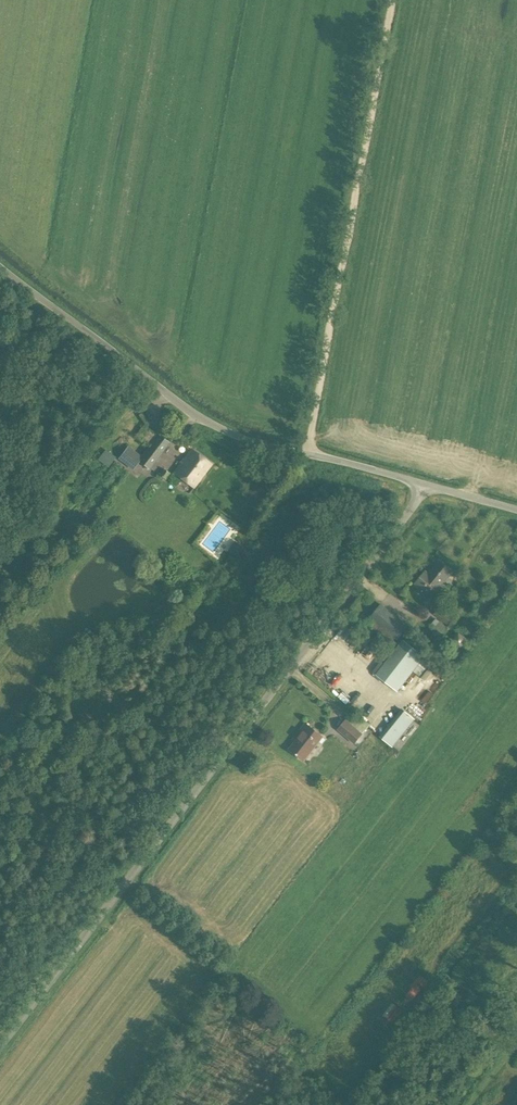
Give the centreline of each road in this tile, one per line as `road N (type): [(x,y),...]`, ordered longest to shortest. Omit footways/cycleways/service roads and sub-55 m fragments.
road 1 (unclassified): [(0,1046),(427,485)]
road 2 (unclassified): [(427,485),(228,432),(0,265)]
road 3 (track): [(307,455),(393,0)]
road 4 (track): [(432,966),(516,864)]

